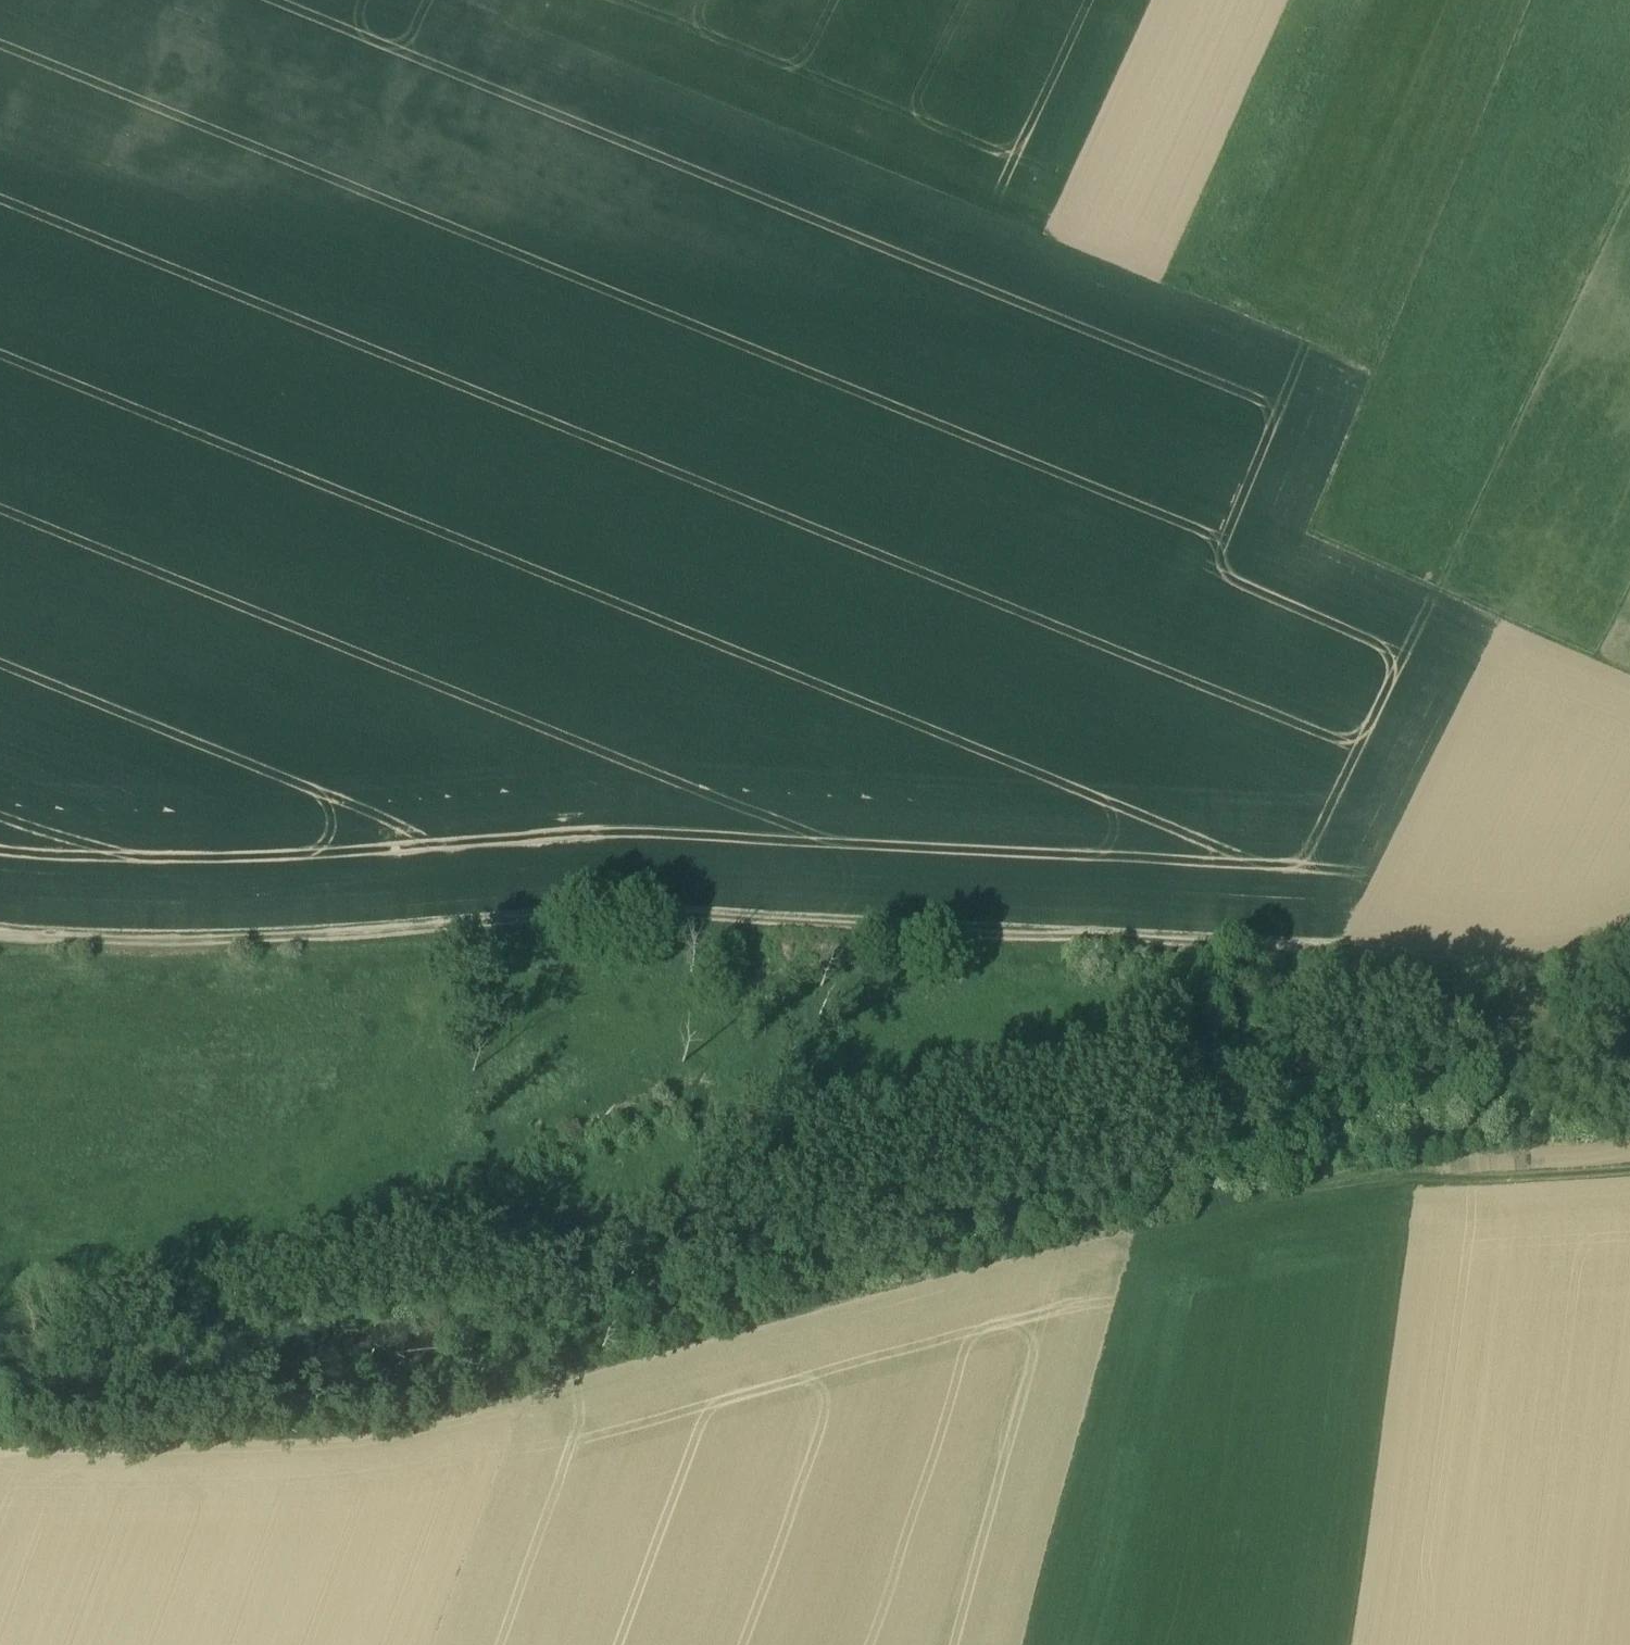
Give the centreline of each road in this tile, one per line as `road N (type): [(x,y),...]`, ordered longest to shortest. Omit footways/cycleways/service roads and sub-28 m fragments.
road 1 (track): [(0,936),(154,945),(554,917),(792,921),(1526,962),(1629,938)]
road 2 (track): [(1629,1168),(1397,1182)]

